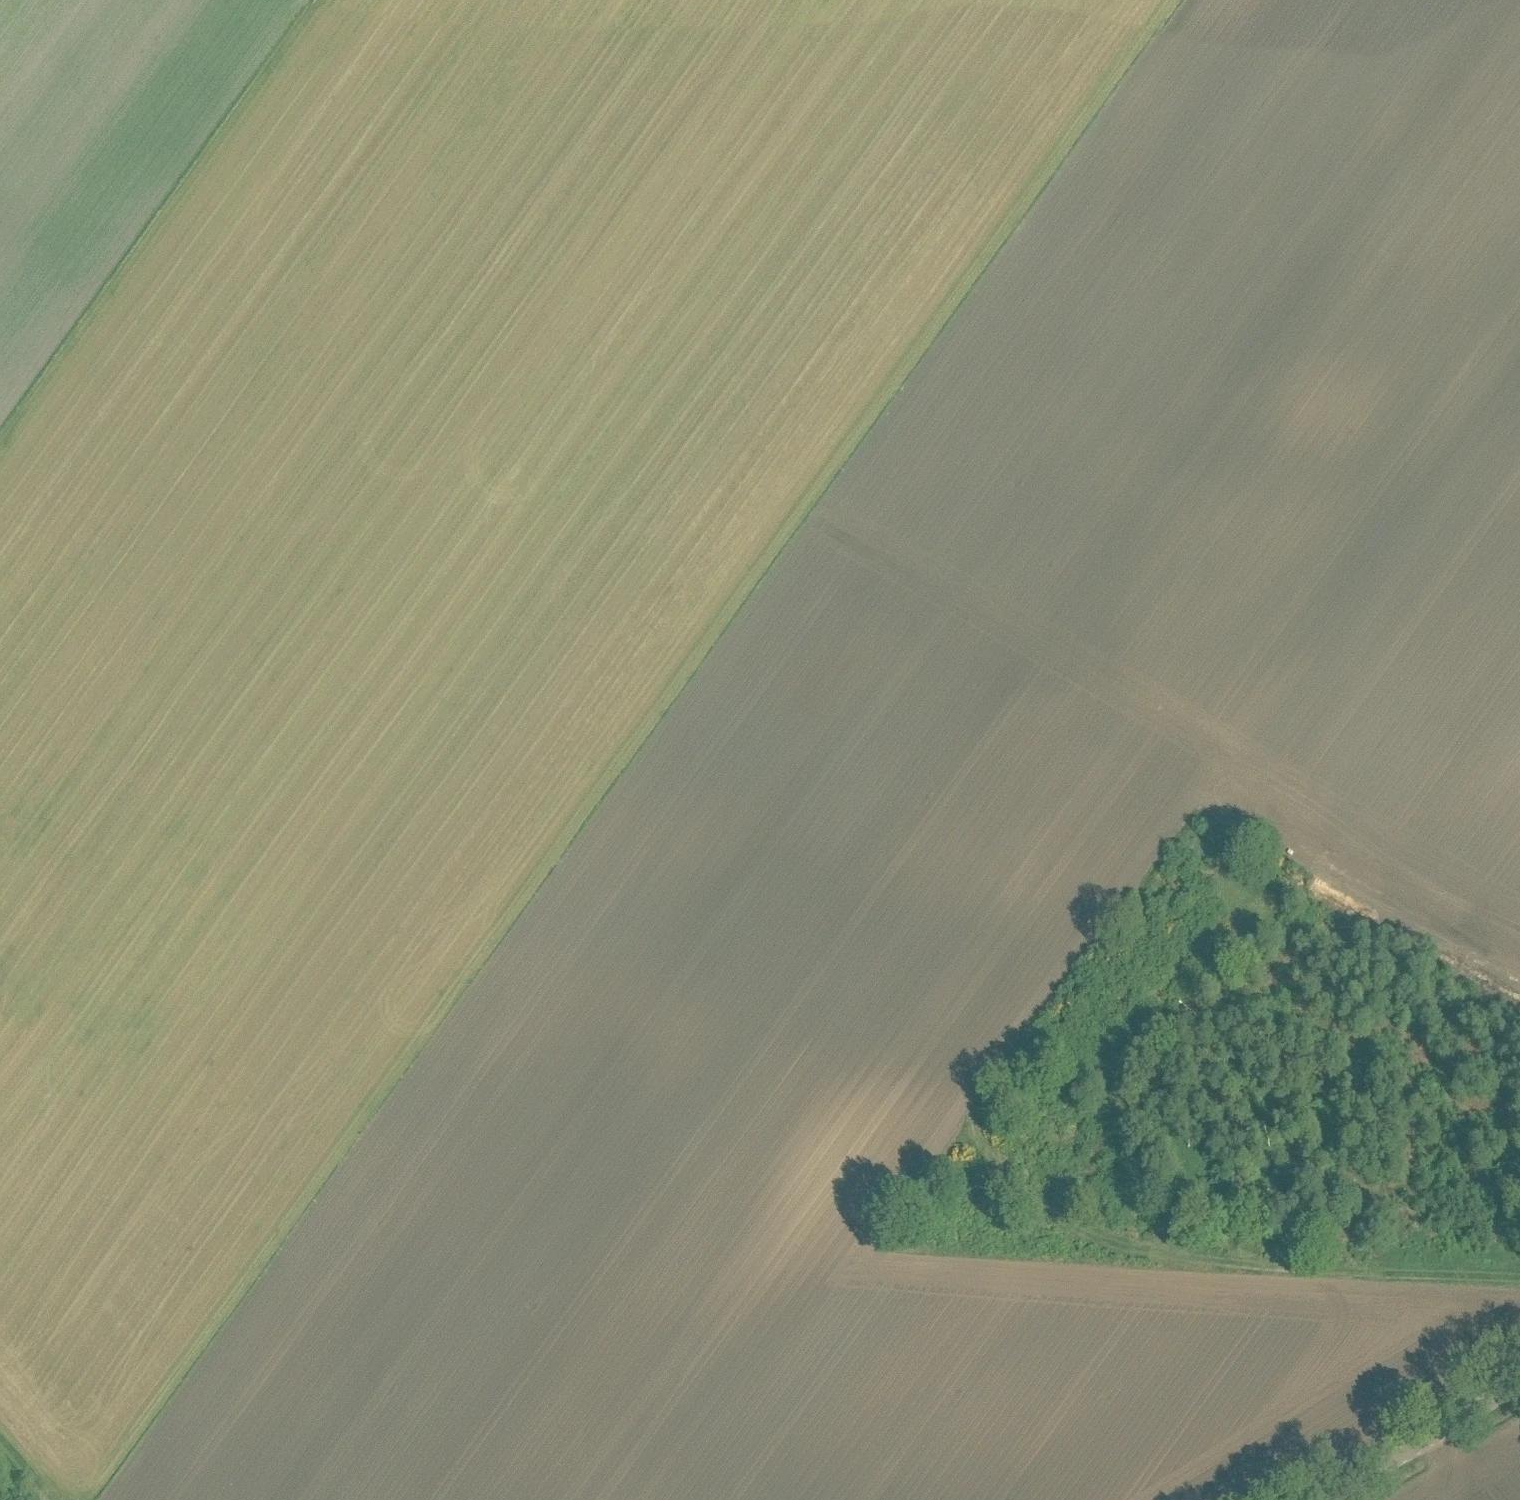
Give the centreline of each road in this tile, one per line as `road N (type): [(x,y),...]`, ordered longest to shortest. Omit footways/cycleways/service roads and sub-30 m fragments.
road 1 (tertiary): [(1334,1499),(1519,1387)]

